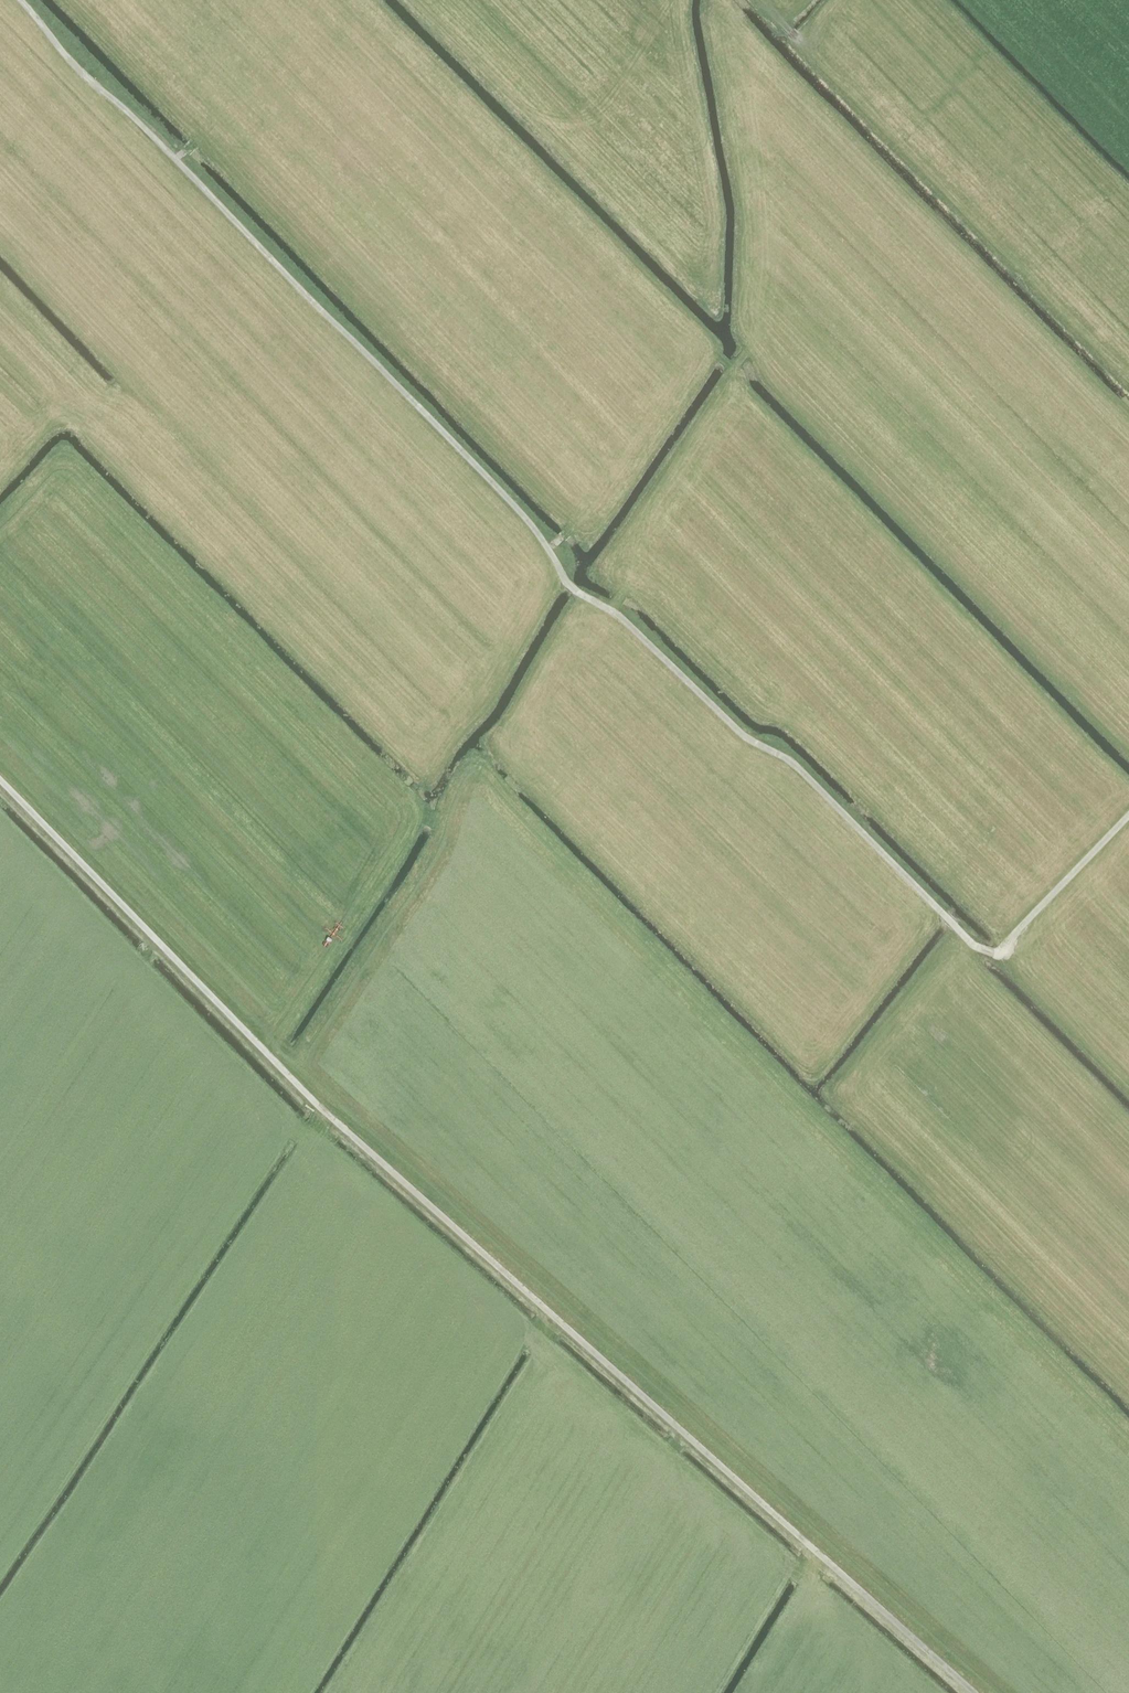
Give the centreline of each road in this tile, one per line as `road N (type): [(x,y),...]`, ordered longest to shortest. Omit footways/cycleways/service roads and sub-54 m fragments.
road 1 (track): [(20,0),(68,58),(498,488),(567,583),(625,620),(746,737),(796,765),(973,945),(1003,952),(1128,815)]
road 2 (track): [(975,1692),(310,1097),(0,779)]

